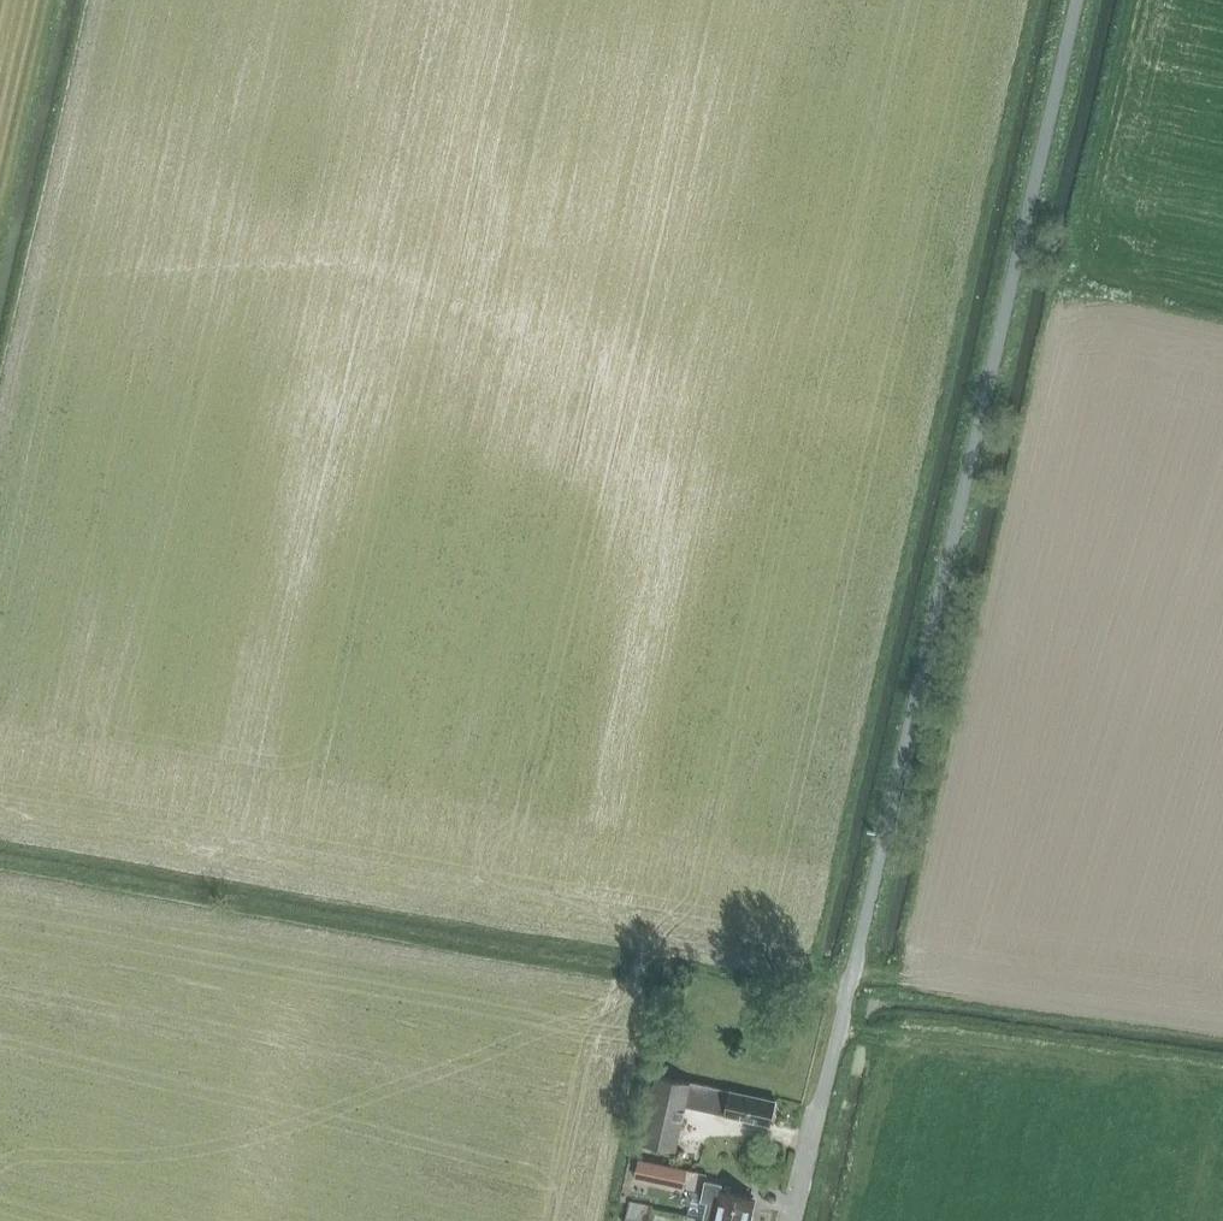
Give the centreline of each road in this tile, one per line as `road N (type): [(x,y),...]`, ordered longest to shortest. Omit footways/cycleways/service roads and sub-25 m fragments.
road 1 (unclassified): [(872,890),(1077,0)]
road 2 (residential): [(790,1220),(872,890)]

